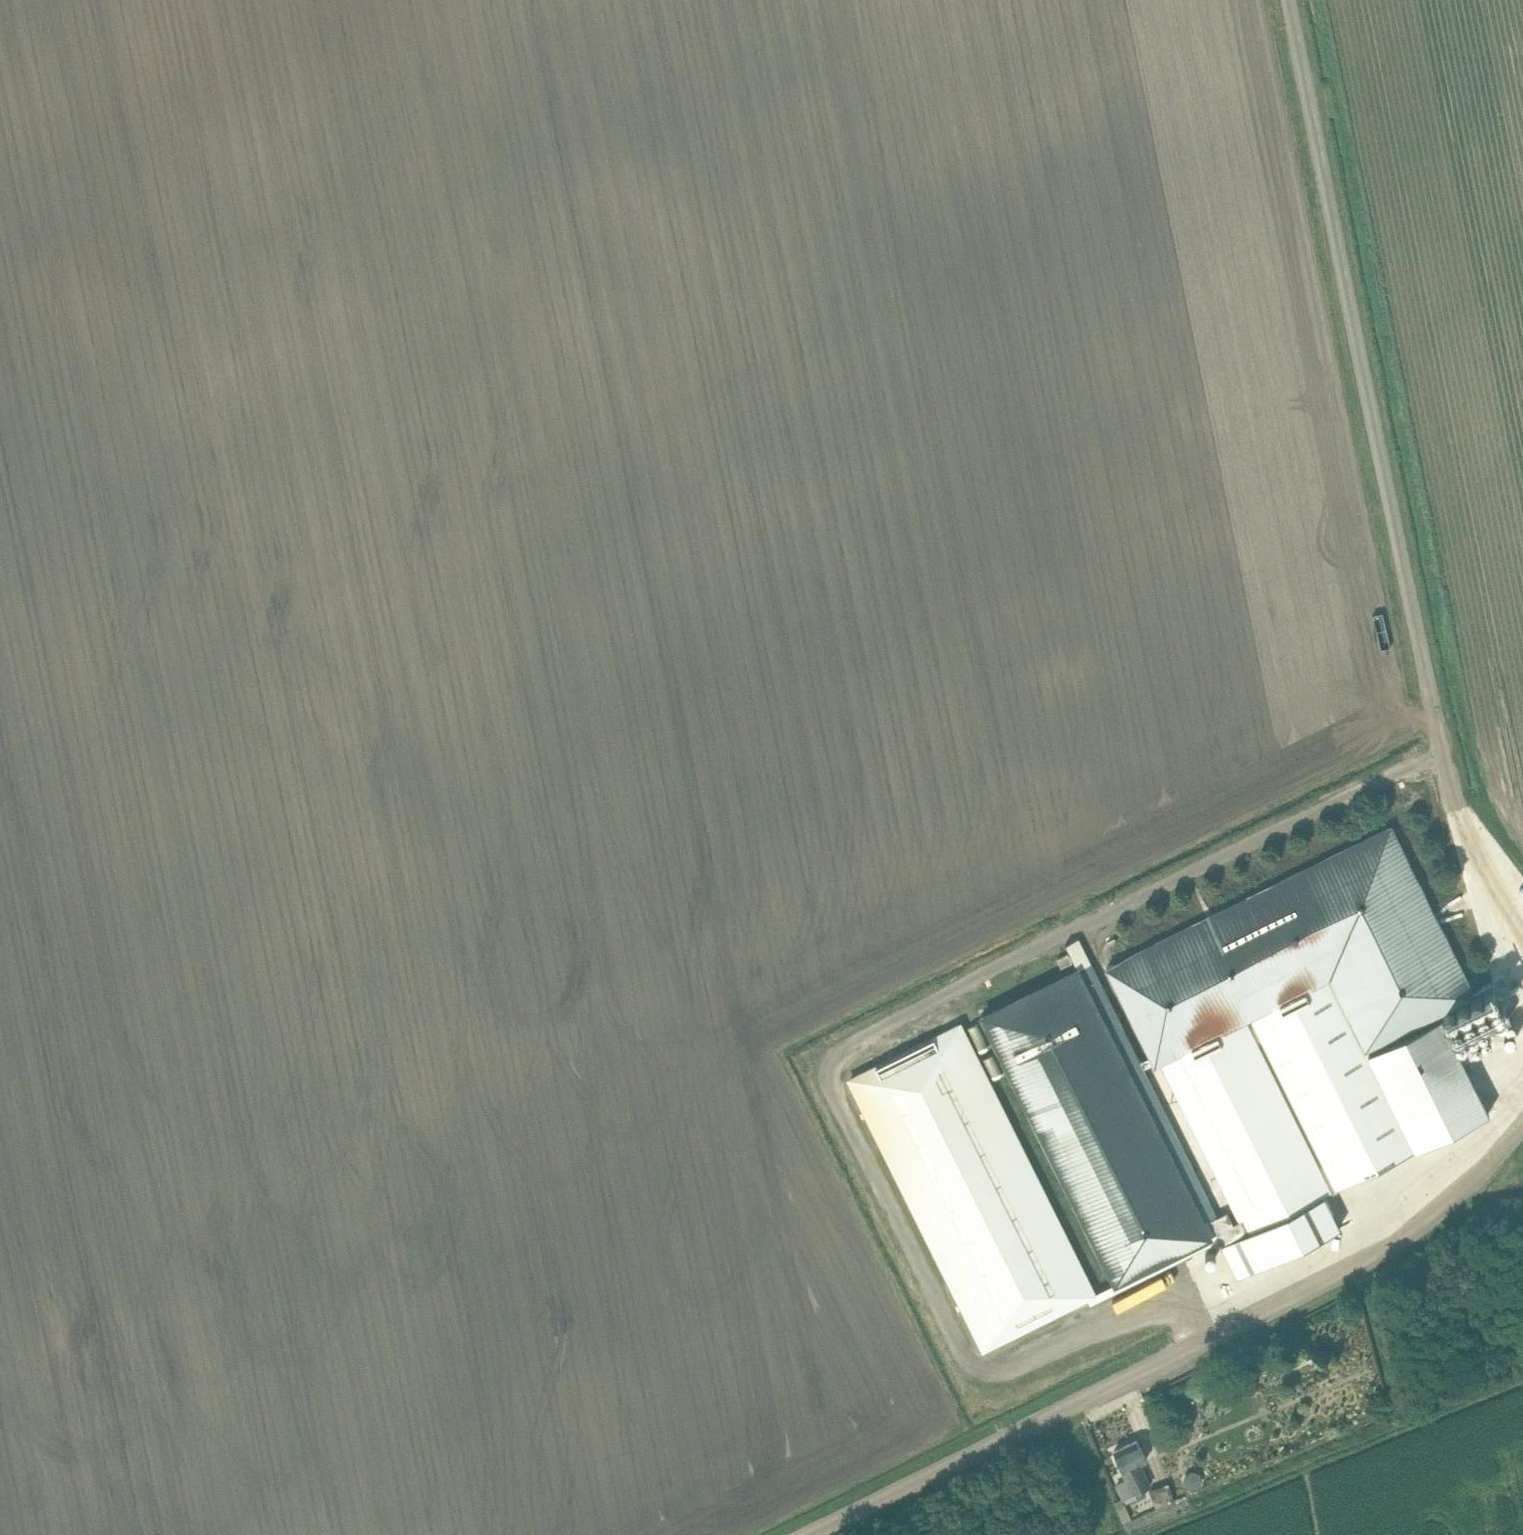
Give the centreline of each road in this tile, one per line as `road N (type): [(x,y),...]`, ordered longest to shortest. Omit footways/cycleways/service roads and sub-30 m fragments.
road 1 (track): [(1522,1086),(1295,0)]
road 2 (track): [(809,1534),(1365,1262),(1445,1209),(1522,1128)]

